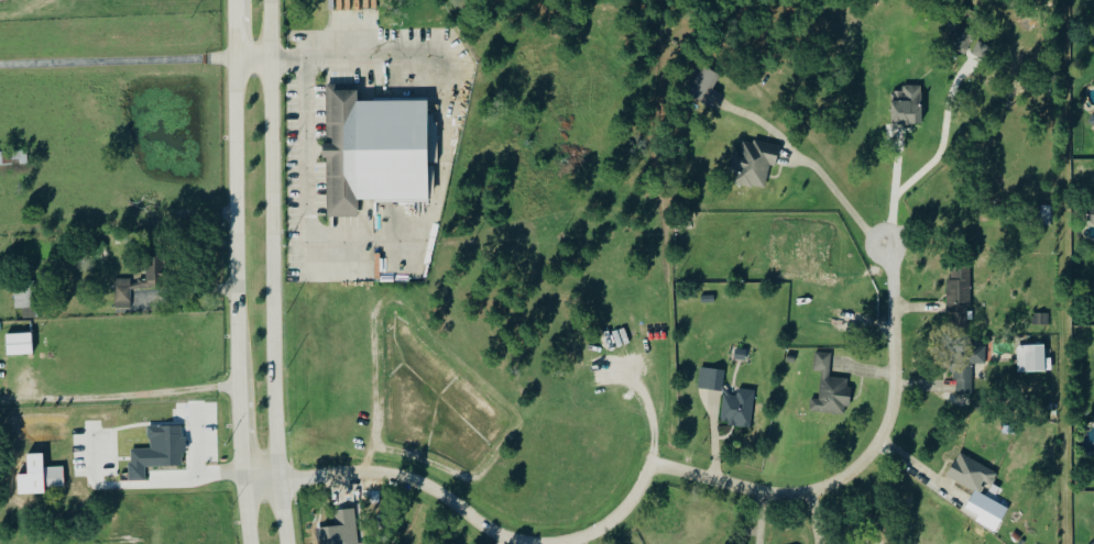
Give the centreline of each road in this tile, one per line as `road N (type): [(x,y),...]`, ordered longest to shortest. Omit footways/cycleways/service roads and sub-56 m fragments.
road 1 (secondary): [(287,543),(275,386),(274,0)]
road 2 (residential): [(243,476),(401,476),(490,528),(547,542),(598,530),(619,515),(653,460)]
road 3 (residential): [(887,244),(895,400),(861,463),(840,479),(786,493),(653,460)]
road 4 (secondary): [(237,0),(239,386)]

